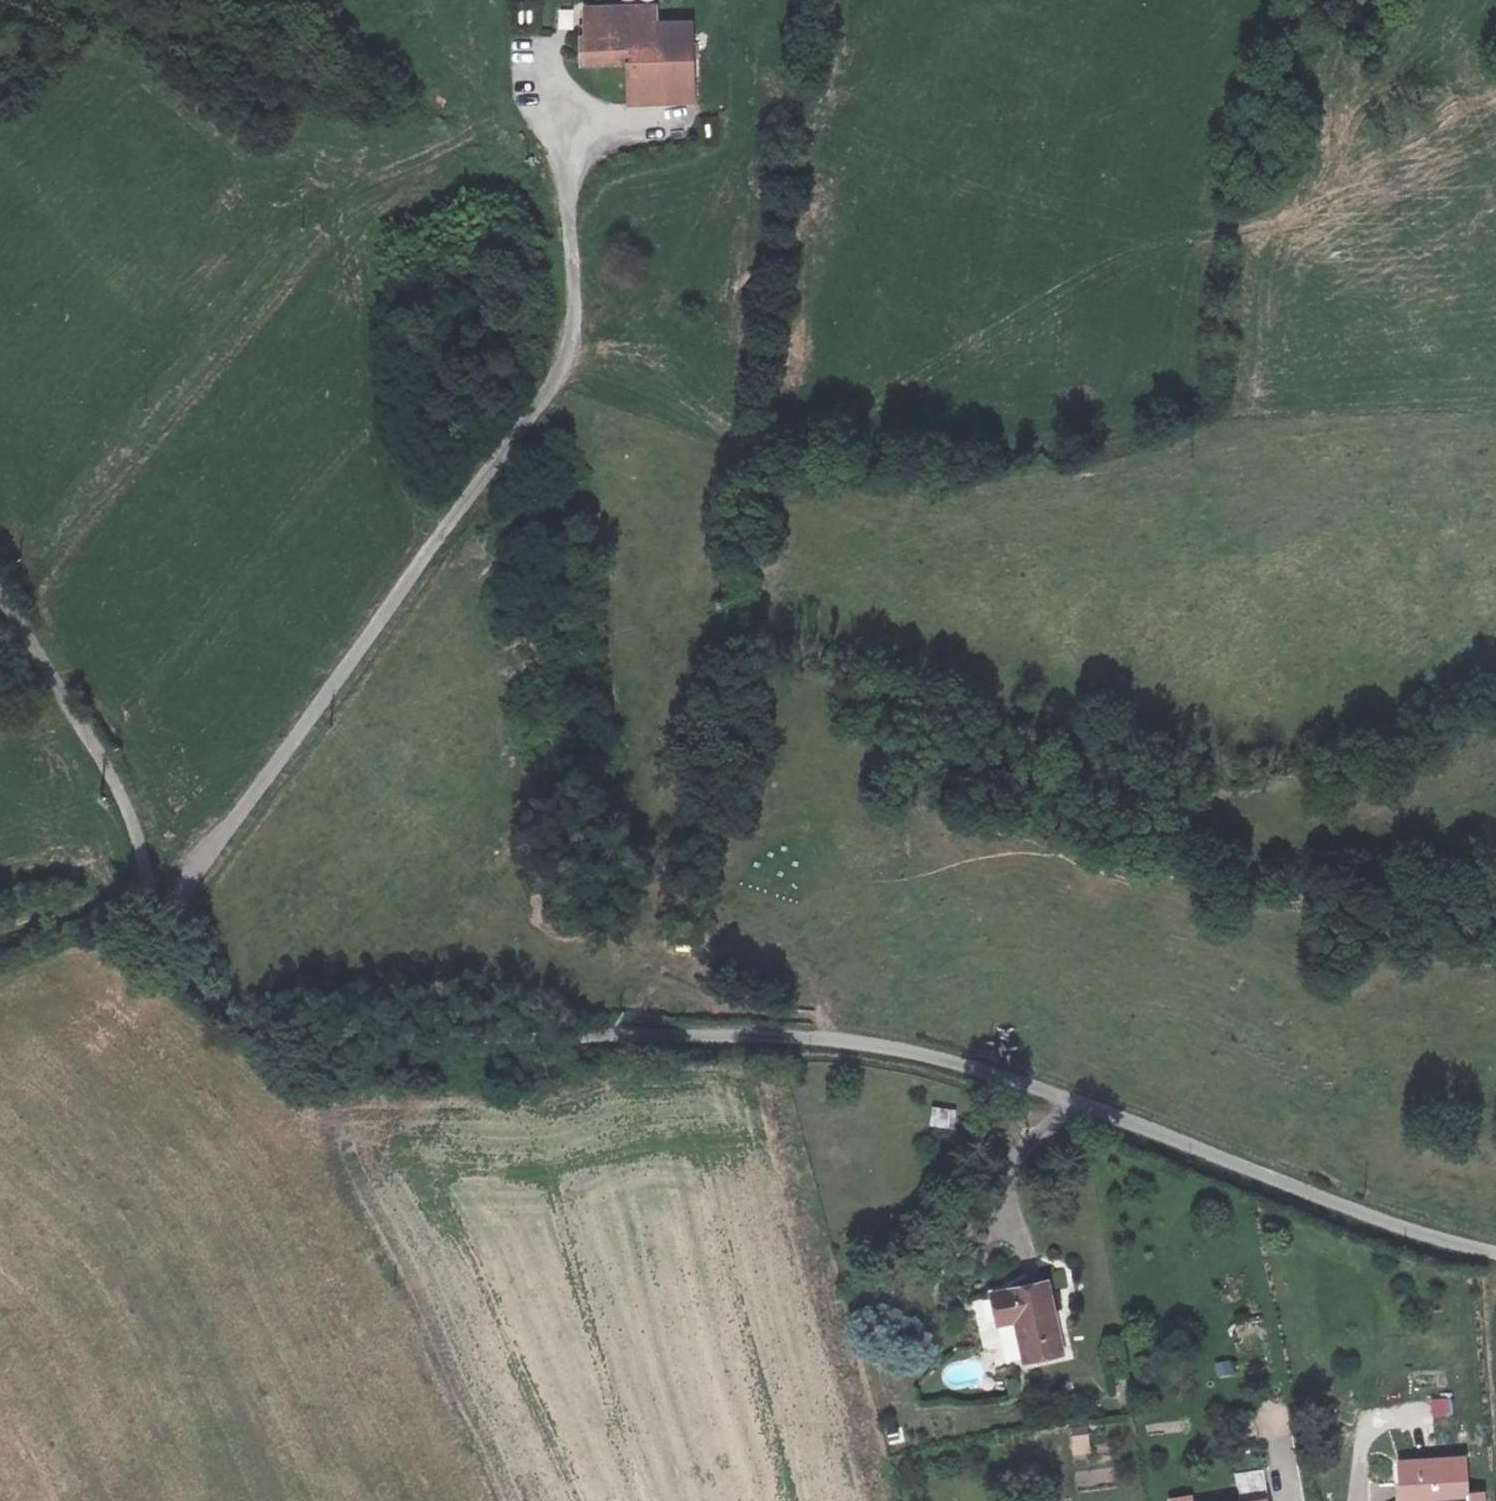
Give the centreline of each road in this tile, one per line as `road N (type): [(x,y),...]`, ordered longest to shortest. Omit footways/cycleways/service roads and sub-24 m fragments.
road 1 (unclassified): [(1495,1253),(1371,1222),(978,1062),(584,1034),(285,1060),(169,932)]
road 2 (unclassified): [(169,932),(196,862),(557,386),(569,214)]
road 3 (unclassified): [(0,590),(98,755),(169,932)]
road 4 (track): [(0,933),(147,883)]

